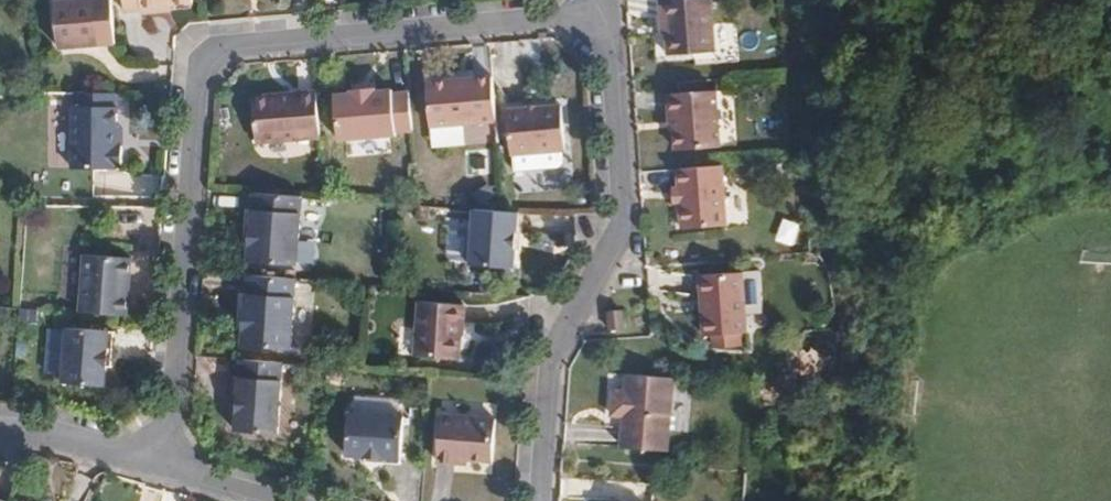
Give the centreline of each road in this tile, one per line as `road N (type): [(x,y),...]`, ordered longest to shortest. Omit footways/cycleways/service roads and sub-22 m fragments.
road 1 (residential): [(588,25),(565,20),(235,44),(203,59),(173,413),(156,464)]
road 2 (residential): [(539,500),(551,357),(621,213),(611,59),(588,25)]
road 3 (residential): [(0,431),(52,433),(156,464)]
road 4 (residential): [(156,464),(281,500)]

